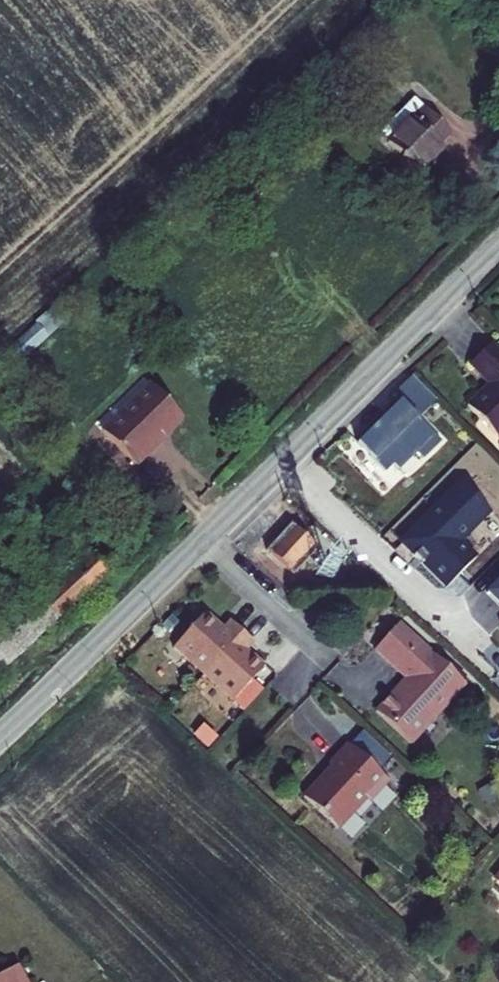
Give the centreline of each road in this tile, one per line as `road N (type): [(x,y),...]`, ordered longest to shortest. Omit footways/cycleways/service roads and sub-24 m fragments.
road 1 (tertiary): [(498,247),(283,459)]
road 2 (tertiary): [(199,541),(0,741)]
road 3 (residential): [(283,459),(476,647)]
road 4 (residential): [(199,541),(325,657)]

